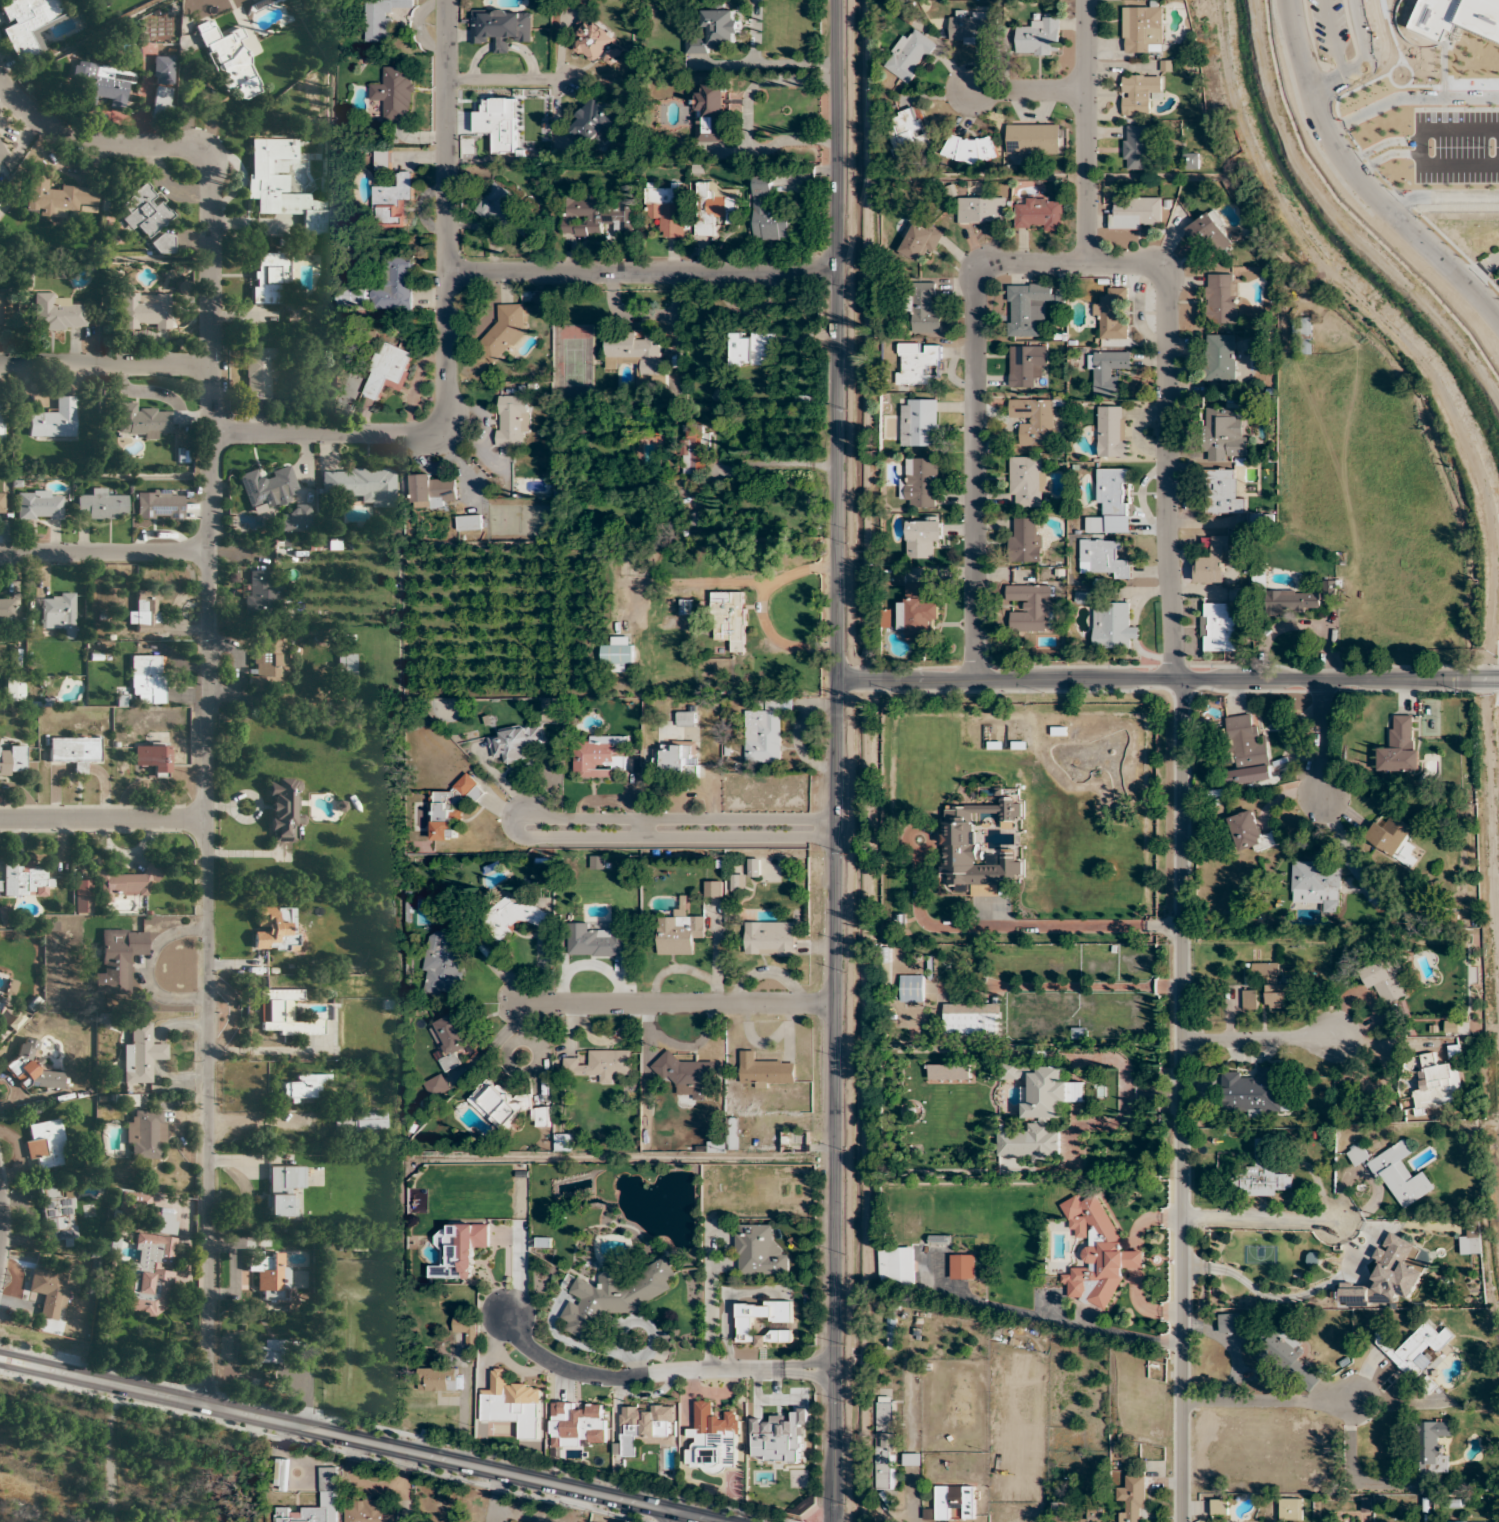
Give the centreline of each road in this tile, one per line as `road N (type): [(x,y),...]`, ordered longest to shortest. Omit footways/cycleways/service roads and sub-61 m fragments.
road 1 (tertiary): [(834,1521),(834,0)]
road 2 (residential): [(206,1408),(210,172),(191,146),(68,138),(0,81)]
road 3 (residential): [(1182,1521),(1178,680)]
road 4 (secondary): [(710,1521),(0,1362)]
road 5 (tertiary): [(1498,679),(834,678)]
road 6 (residential): [(211,433),(429,435),(443,428),(448,0)]
road 7 (residential): [(834,815),(556,817),(533,808),(514,814),(514,827),(531,839),(834,836)]
road 8 (residential): [(1169,329),(1168,283),(1154,263),(1004,263),(977,279),(974,679)]
road 9 (residential): [(1498,320),(1334,141),(1291,0)]
road 10 (residential): [(834,271),(448,273)]
road 11 (residential): [(1178,680),(1169,329)]
road 12 (residential): [(834,1362),(587,1369),(522,1337),(506,1314)]
road 13 (residential): [(834,1004),(517,1003)]
road 14 (residential): [(1087,263),(1087,0)]
road 15 (residential): [(211,363),(0,363)]
road 16 (residential): [(211,550),(0,550)]
road 17 (residential): [(0,820),(209,820)]
road 18 (residential): [(1181,1399),(1350,1396)]
road 19 (residential): [(1181,1215),(1345,1219)]
road 20 (residential): [(1181,1040),(1337,1037)]

